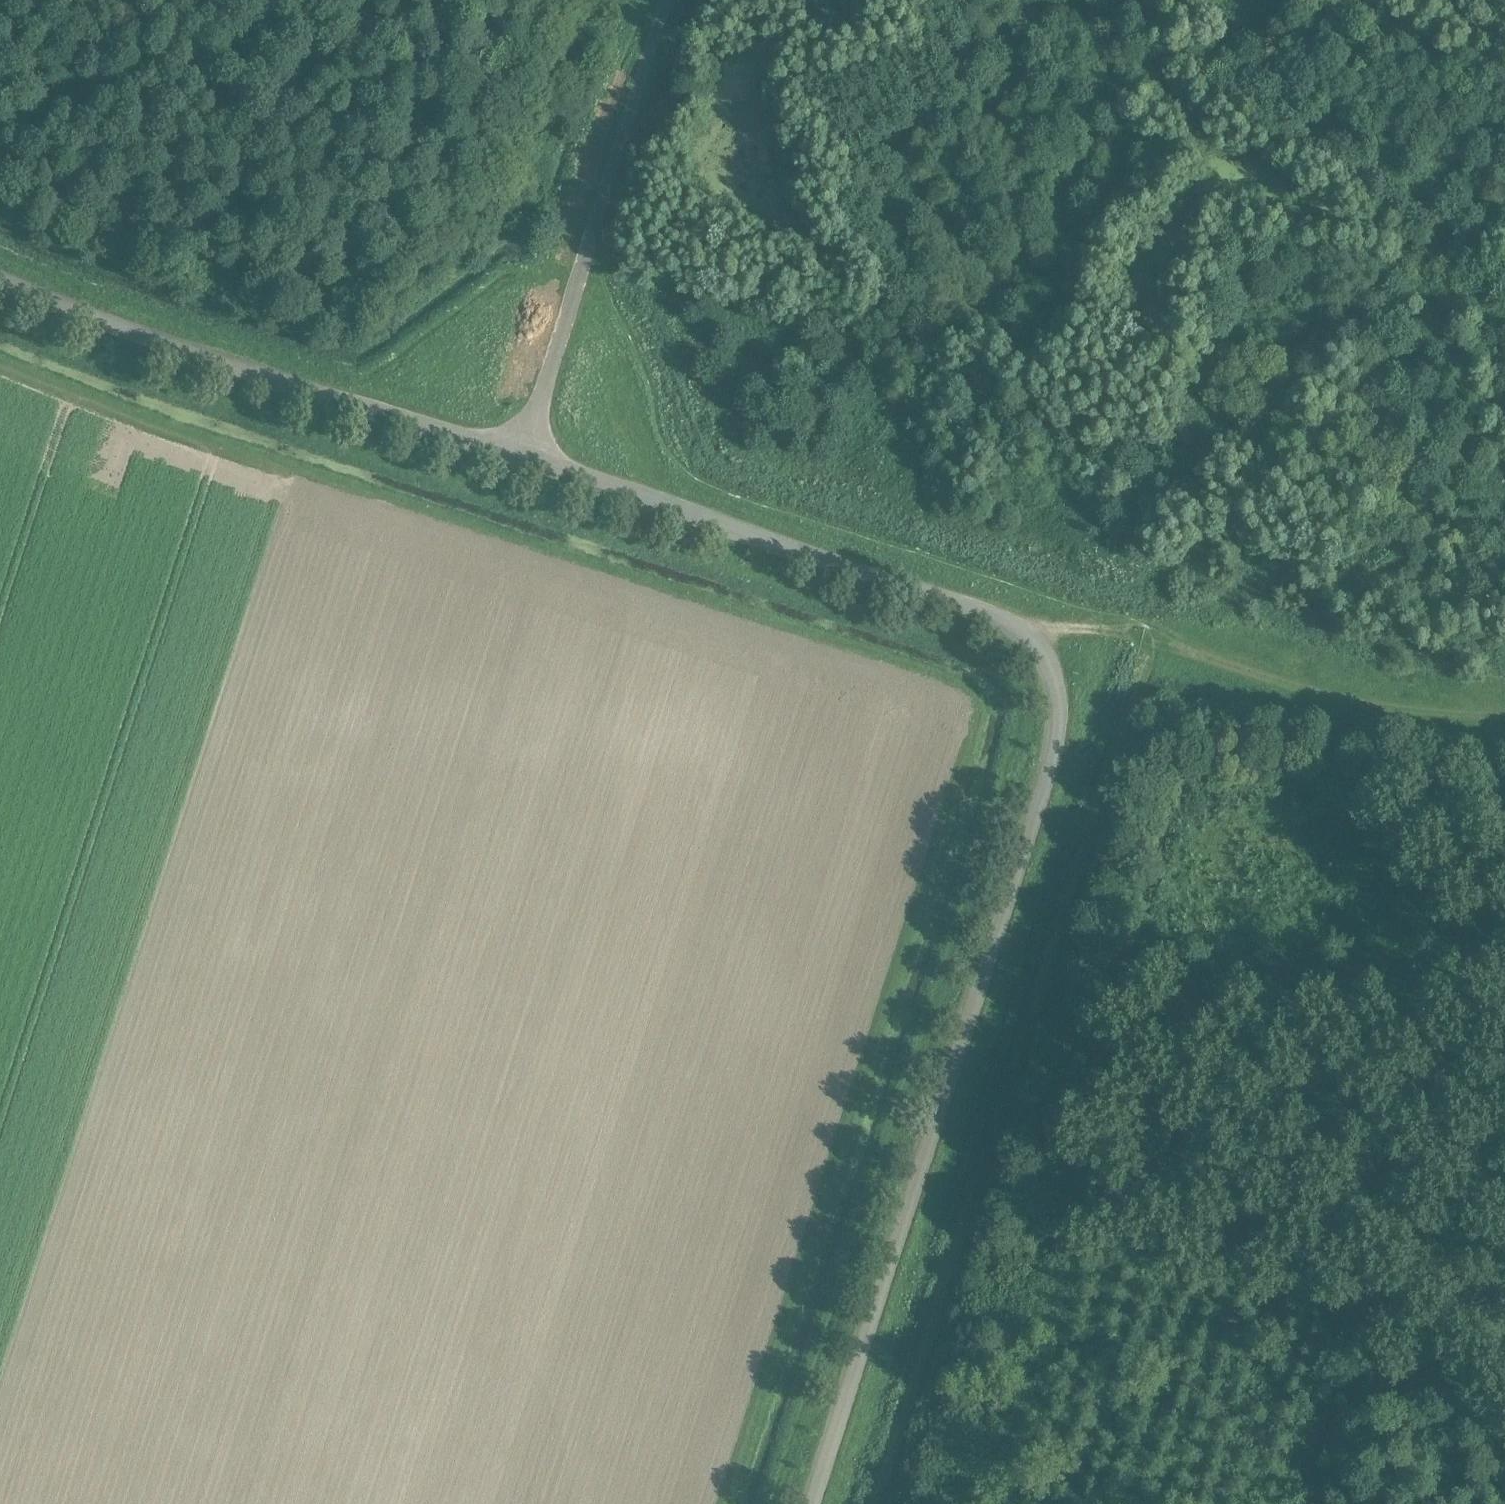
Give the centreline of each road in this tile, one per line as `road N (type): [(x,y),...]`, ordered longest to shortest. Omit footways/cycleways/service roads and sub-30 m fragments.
road 1 (unclassified): [(816,1503),(1046,793),(1064,701),(1051,663),(1026,631),(523,460)]
road 2 (track): [(886,1503),(1160,640)]
road 3 (unclassified): [(523,460),(218,363),(0,280)]
road 4 (unclassified): [(523,460),(670,0)]
road 5 (track): [(1160,640),(1365,704),(1504,713)]
road 6 (track): [(1026,631),(1095,628),(1156,639)]

